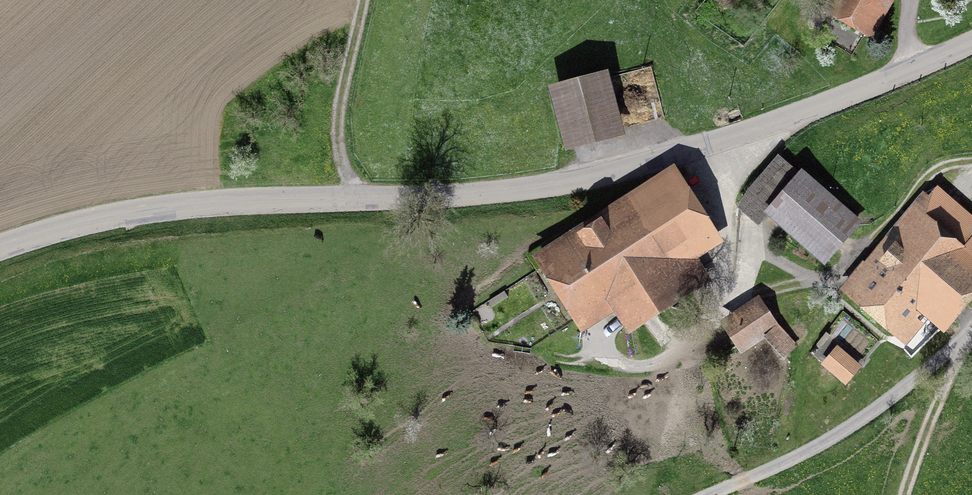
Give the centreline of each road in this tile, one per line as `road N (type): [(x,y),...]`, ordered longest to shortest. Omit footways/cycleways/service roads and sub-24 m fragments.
road 1 (tertiary): [(0,248),(178,205),(537,186),(615,170),(819,106),(971,40)]
road 2 (track): [(971,328),(844,429),(707,494)]
road 3 (track): [(612,366),(659,368),(726,309),(728,137)]
road 4 (track): [(363,0),(338,94),(337,144),(354,197)]
road 5 (track): [(966,337),(904,494)]

